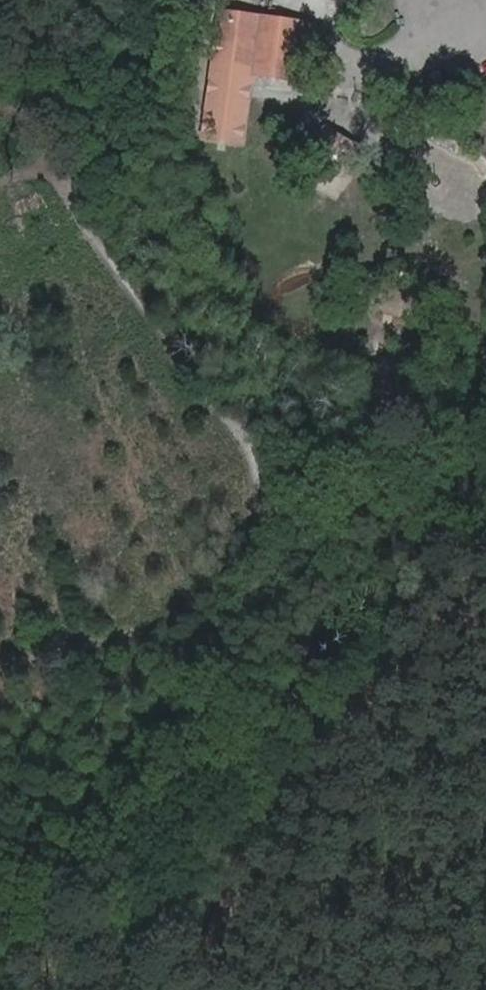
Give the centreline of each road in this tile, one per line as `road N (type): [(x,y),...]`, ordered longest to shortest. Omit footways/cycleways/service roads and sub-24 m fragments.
road 1 (track): [(0,181),(24,172),(51,178),(246,446),(258,527),(235,589),(205,611),(0,662)]
road 2 (track): [(477,608),(416,652),(323,762),(275,829),(198,989)]
road 3 (track): [(0,356),(164,627)]
road 4 (track): [(0,409),(167,346)]

